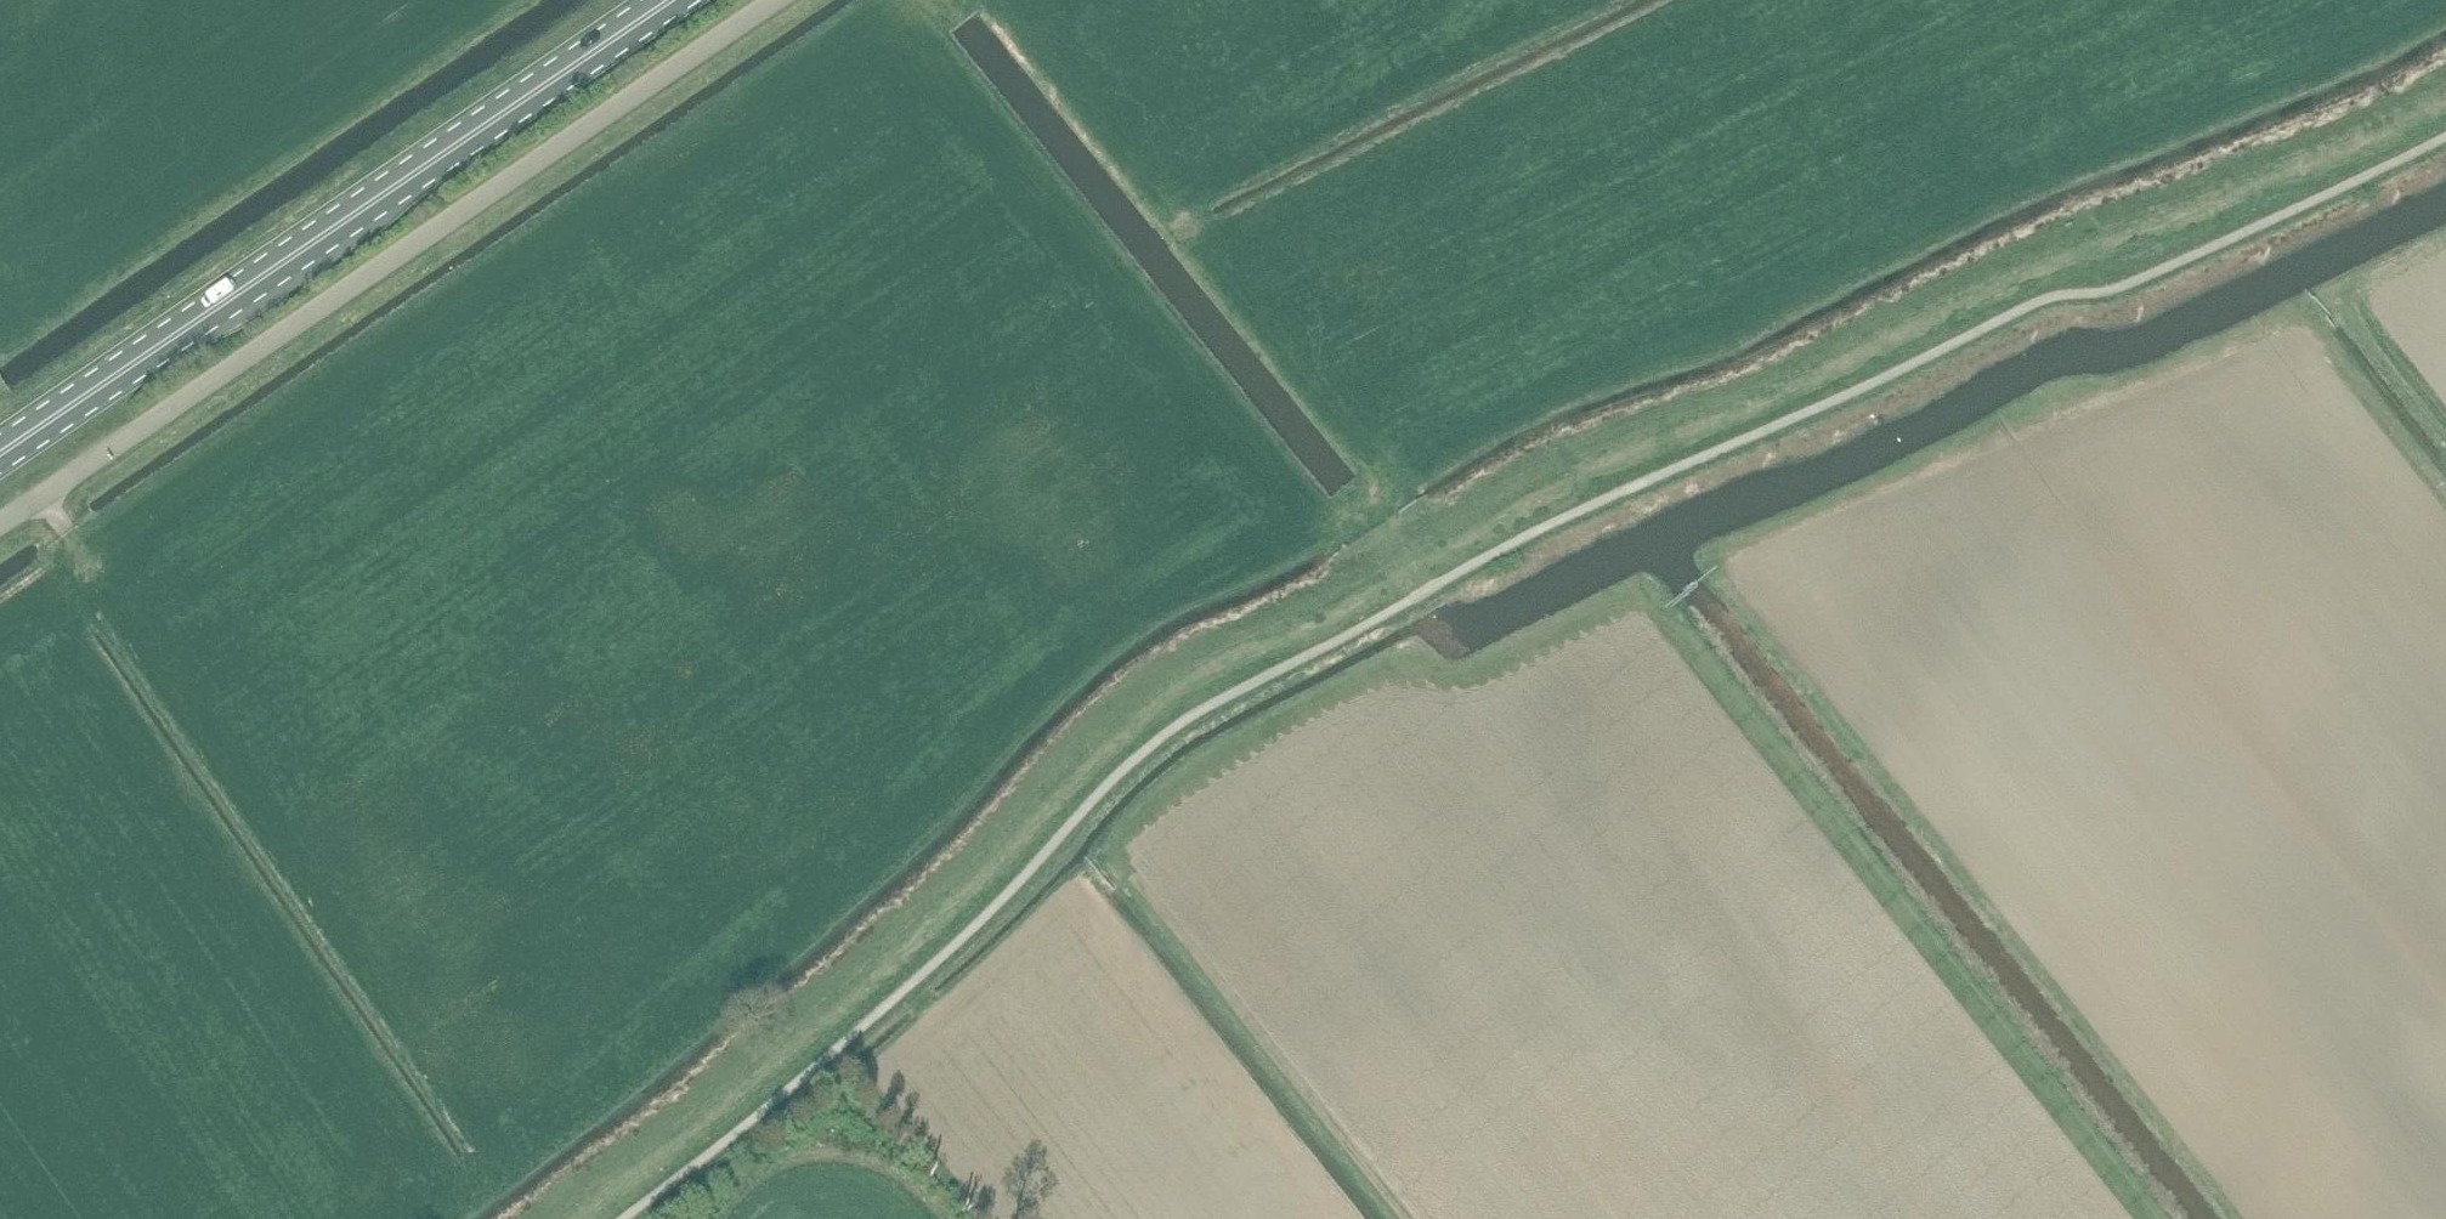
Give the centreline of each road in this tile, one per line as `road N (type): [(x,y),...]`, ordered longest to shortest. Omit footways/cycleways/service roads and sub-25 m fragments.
road 1 (unclassified): [(0,530),(786,0)]
road 2 (primary): [(0,454),(671,0)]

